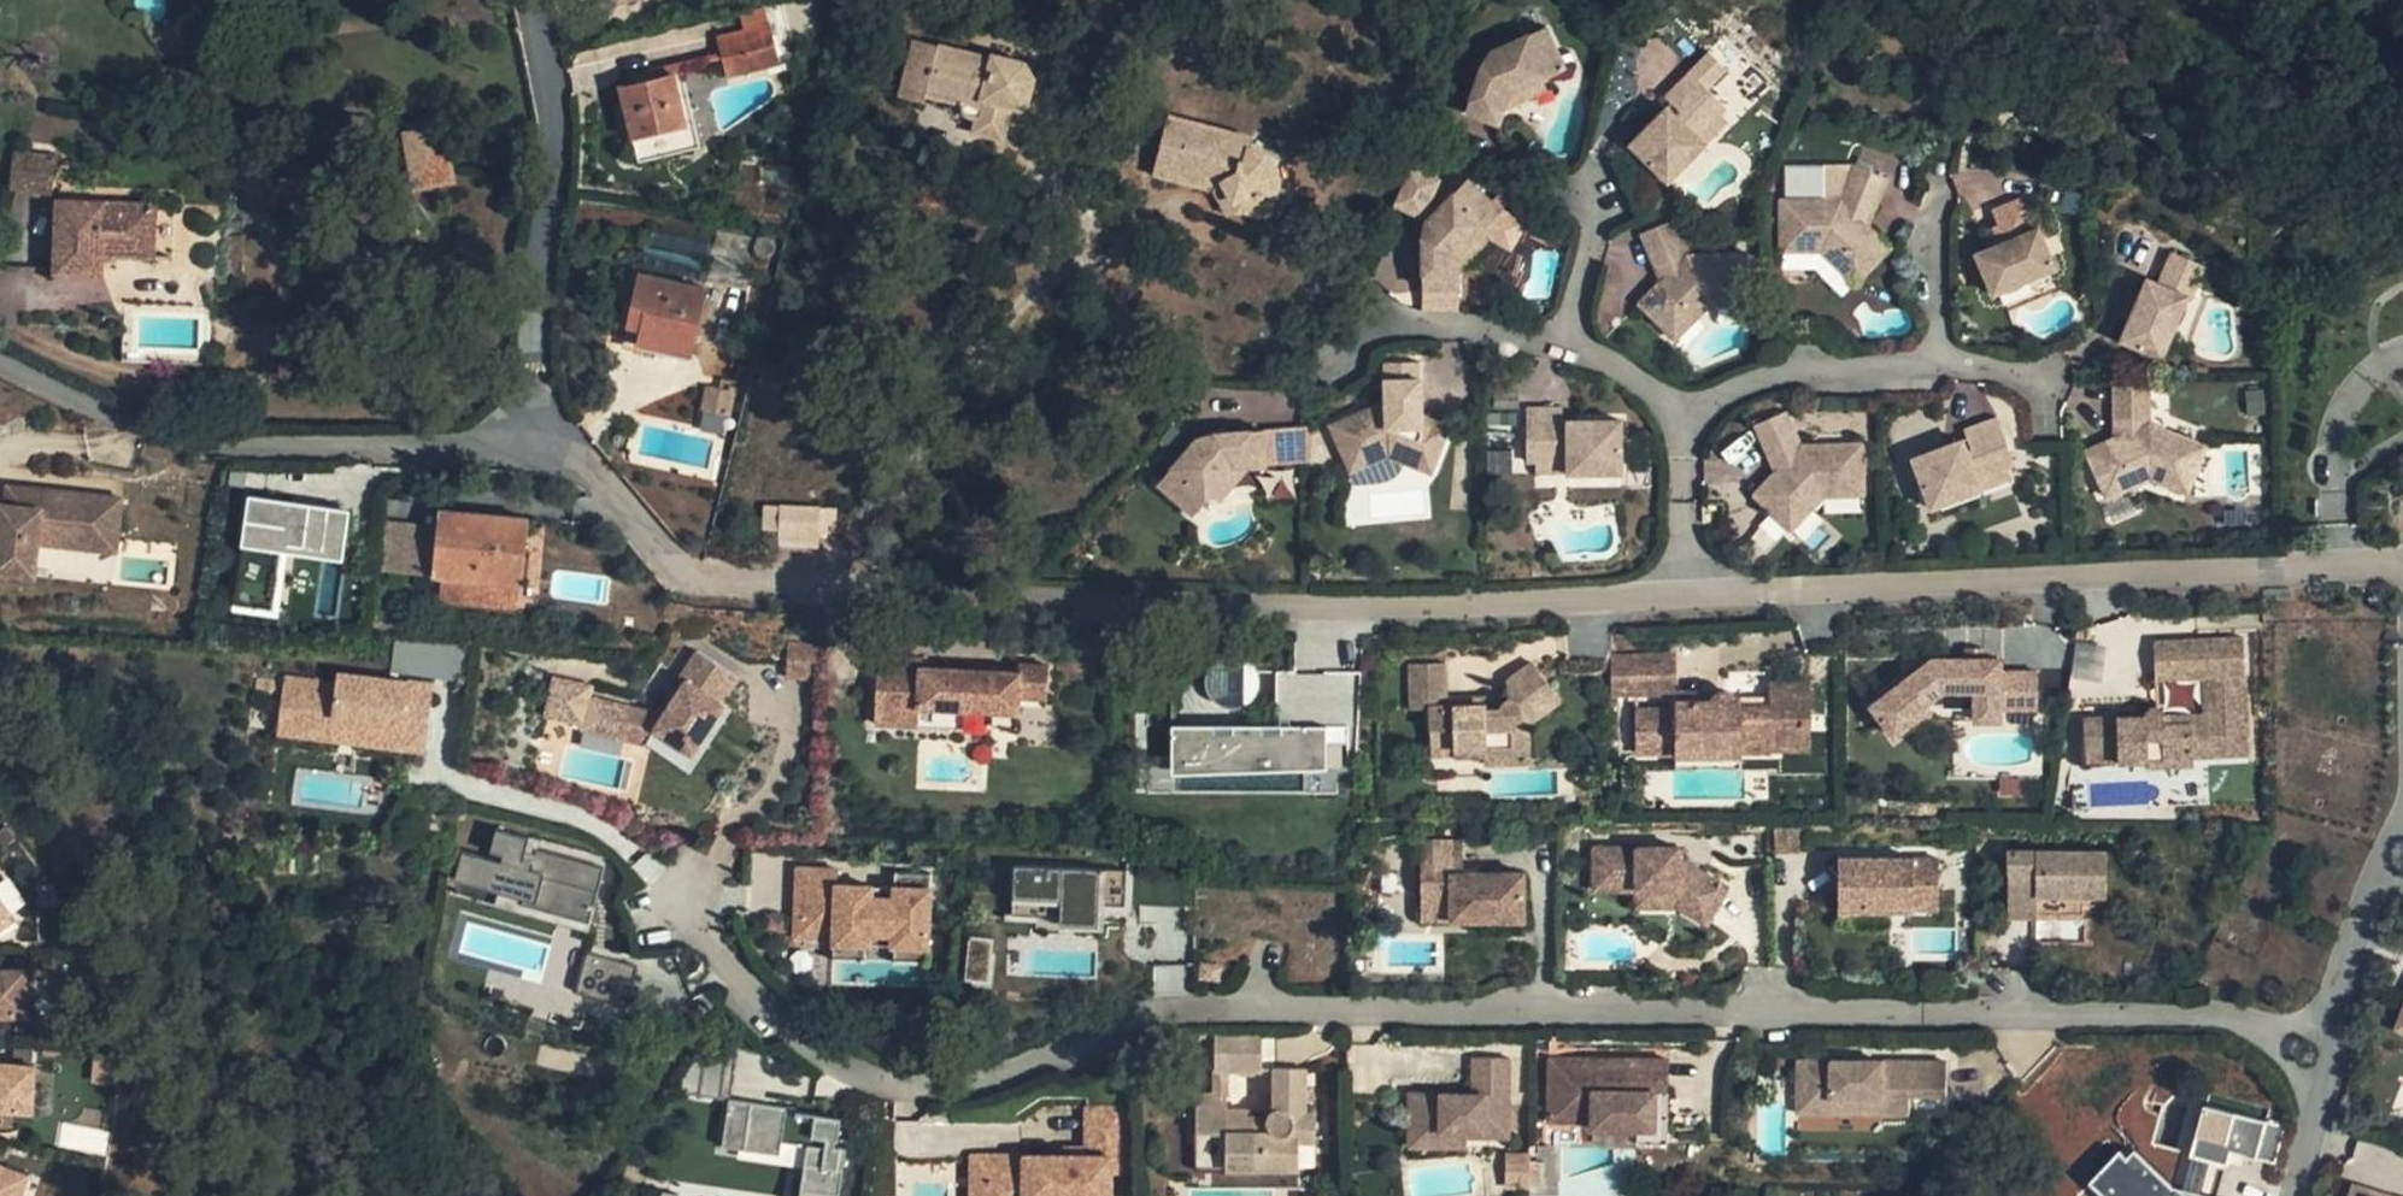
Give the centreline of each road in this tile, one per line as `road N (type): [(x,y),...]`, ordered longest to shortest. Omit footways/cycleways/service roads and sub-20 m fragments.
road 1 (residential): [(2402,567),(1293,615),(703,580),(538,447)]
road 2 (residential): [(2318,1044),(2218,1020),(1259,1006),(1161,1010),(999,1077),(880,1083),(840,1066),(766,1009),(678,907)]
road 3 (residential): [(538,447),(221,449),(0,367)]
road 4 (residential): [(538,447),(534,363),(563,150),(534,0)]
road 5 (residential): [(2376,879),(2318,1044)]
road 6 (residential): [(2318,1044),(2312,1130),(2294,1195)]

